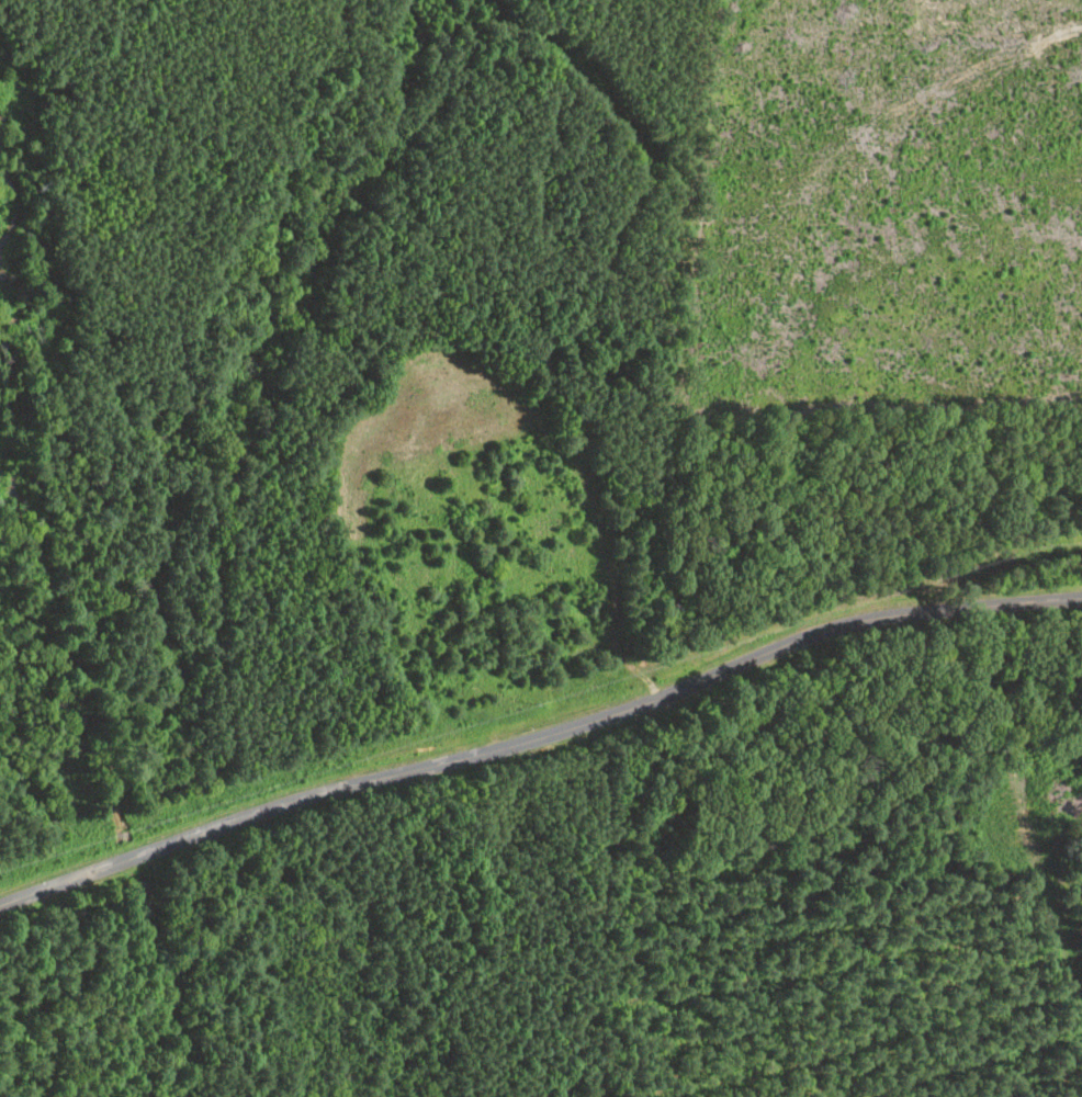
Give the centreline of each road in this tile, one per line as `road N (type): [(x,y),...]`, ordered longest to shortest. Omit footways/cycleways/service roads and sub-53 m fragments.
road 1 (residential): [(146,853),(668,693),(844,622),(911,609),(1081,600)]
road 2 (residential): [(0,900),(146,853)]

